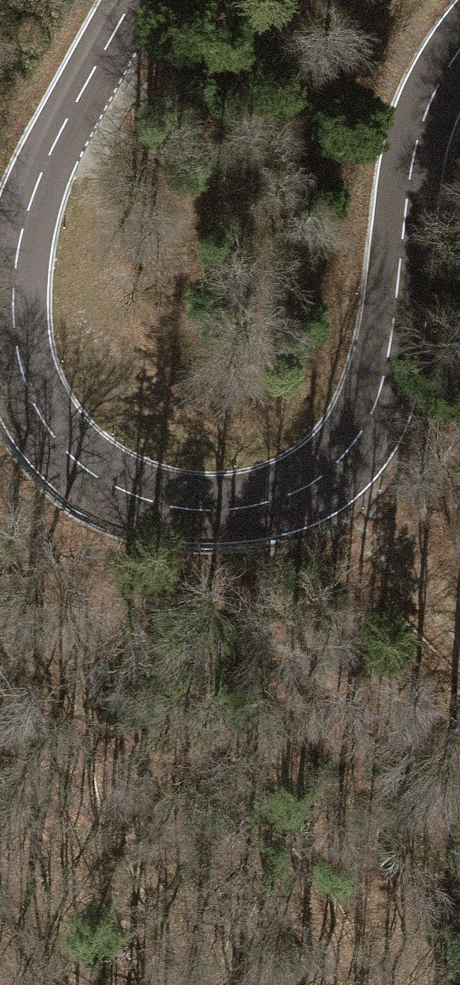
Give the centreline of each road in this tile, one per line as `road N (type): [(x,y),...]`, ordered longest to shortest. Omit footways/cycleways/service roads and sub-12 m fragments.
road 1 (tertiary): [(459,44),(444,62),(395,346),(329,468),(282,503),(239,515),(58,450),(8,281),(54,149),(127,0)]
road 2 (track): [(329,468),(459,615)]

